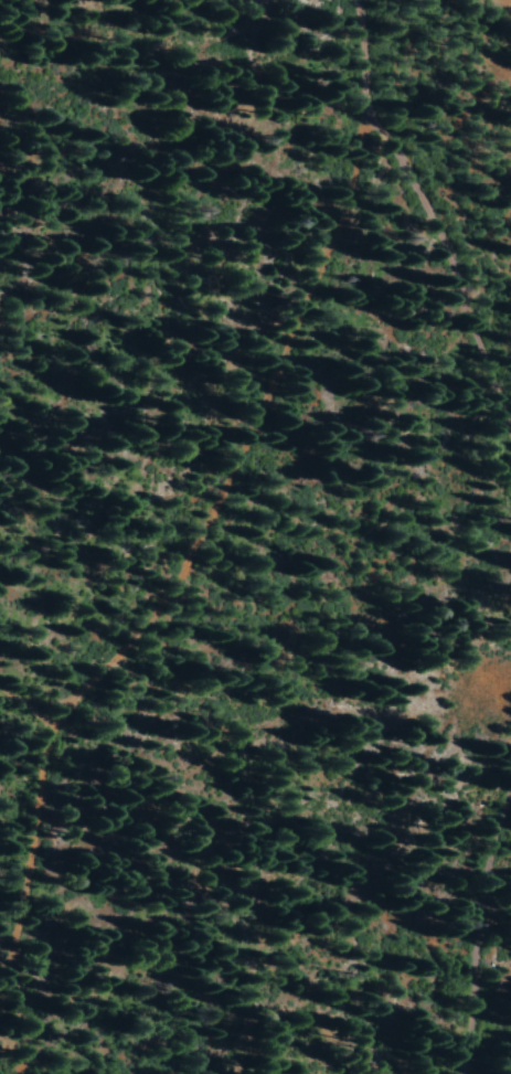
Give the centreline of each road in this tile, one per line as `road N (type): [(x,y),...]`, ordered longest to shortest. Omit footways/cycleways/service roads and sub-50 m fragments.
road 1 (track): [(510,483),(469,269),(433,201),(390,183),(340,220),(223,553),(137,677),(45,732),(0,699)]
road 2 (track): [(41,1073),(45,732)]
road 3 (track): [(478,1073),(482,948),(510,877)]
road 4 (track): [(390,183),(359,0)]

